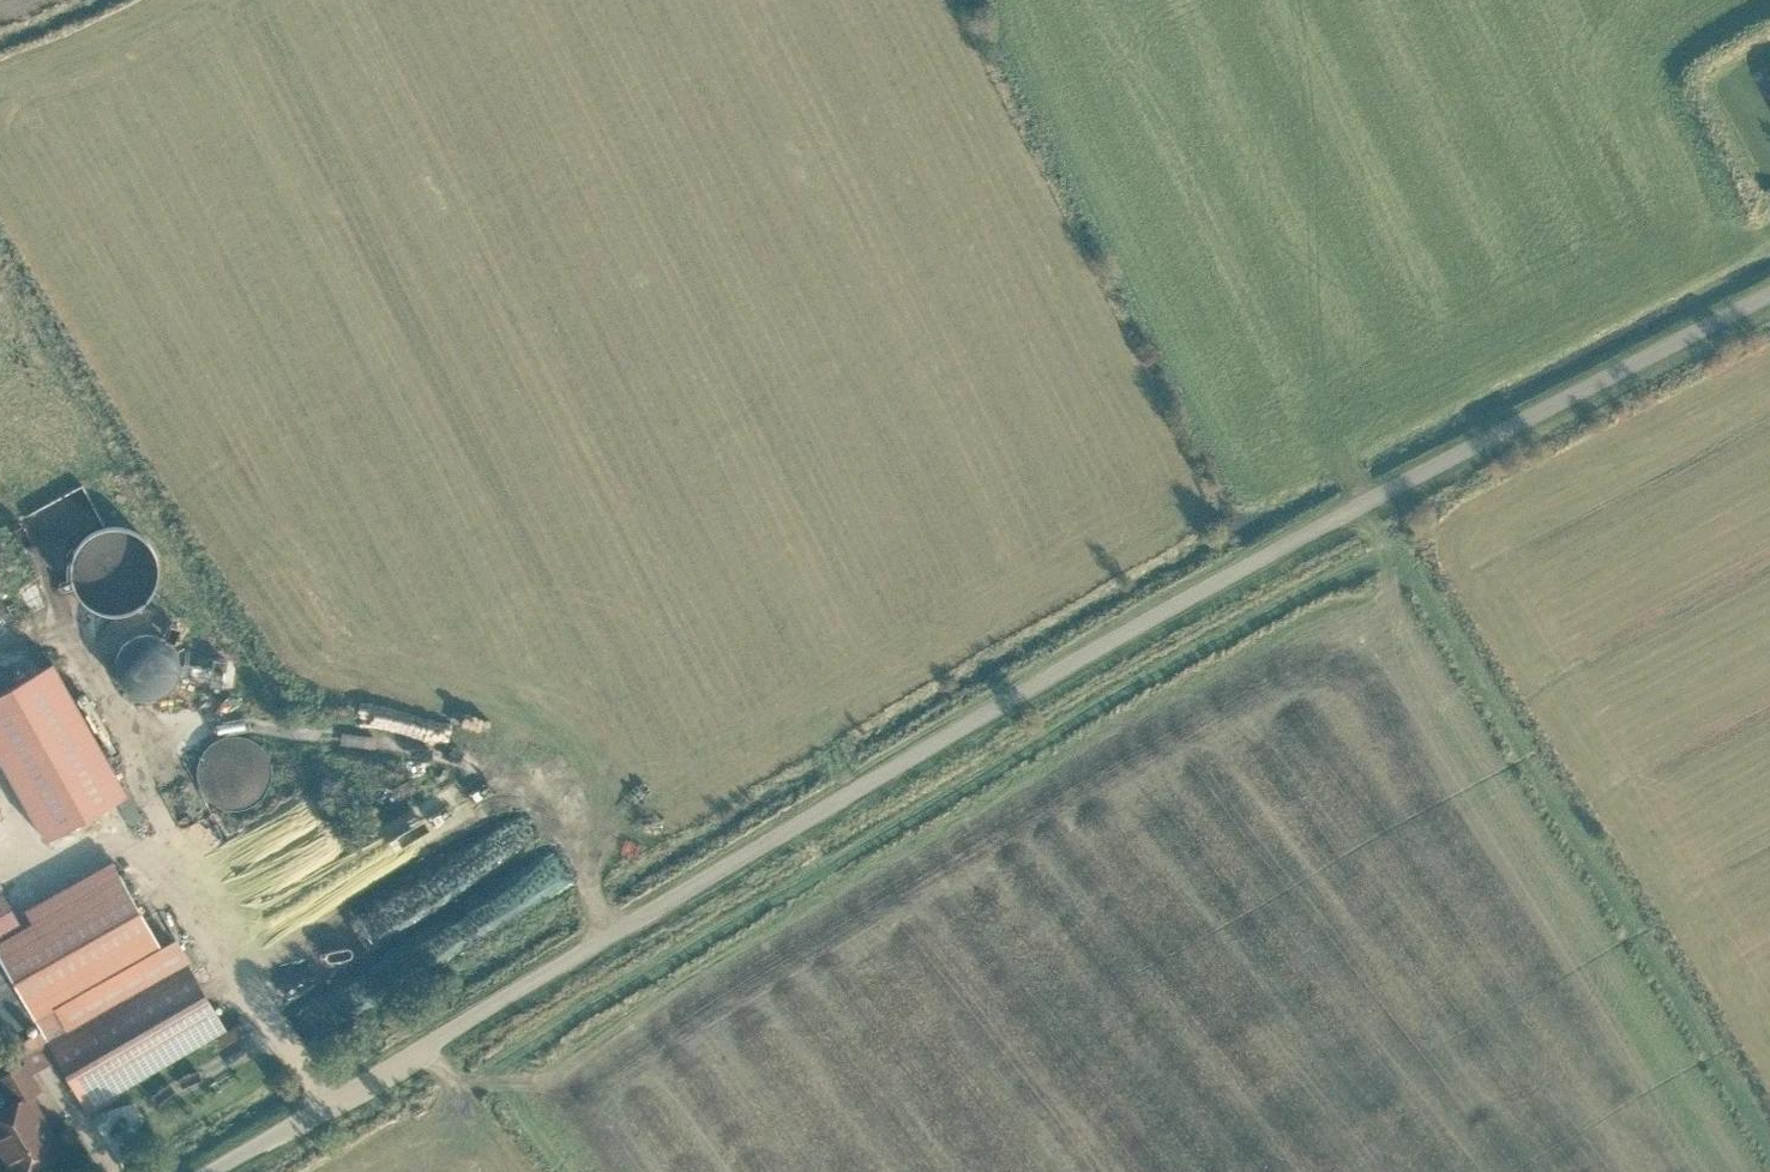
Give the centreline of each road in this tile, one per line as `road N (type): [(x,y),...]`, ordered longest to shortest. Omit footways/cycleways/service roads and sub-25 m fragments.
road 1 (unclassified): [(1769,293),(1055,677),(291,1129),(205,1171)]

